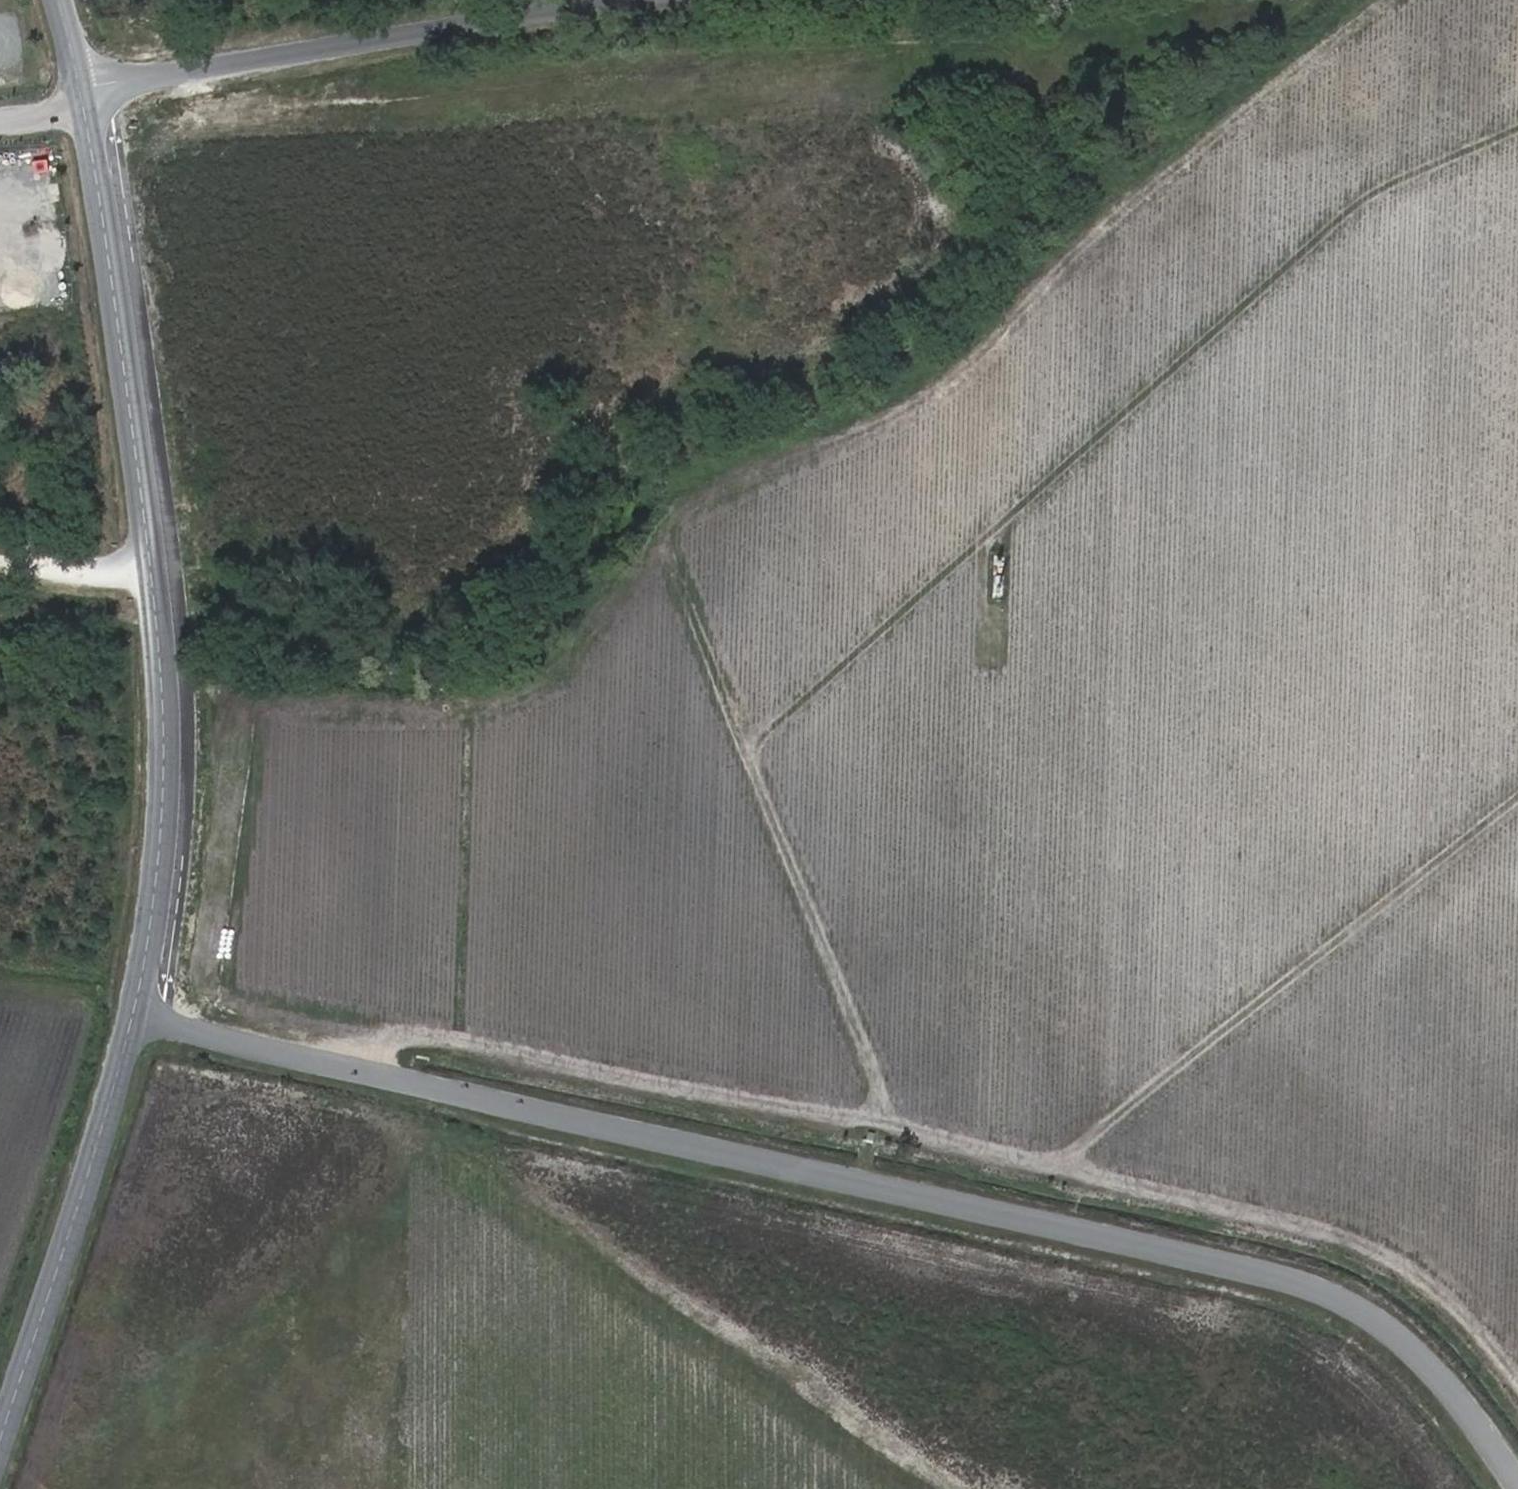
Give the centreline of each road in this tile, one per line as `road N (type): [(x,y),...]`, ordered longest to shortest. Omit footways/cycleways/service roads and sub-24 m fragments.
road 1 (unclassified): [(134,1015),(680,1157),(1360,1308),(1448,1379),(1517,1478)]
road 2 (tertiary): [(83,93),(158,610),(163,779),(134,1015)]
road 3 (unclassified): [(580,0),(83,93)]
road 4 (tertiary): [(134,1015),(0,1436)]

